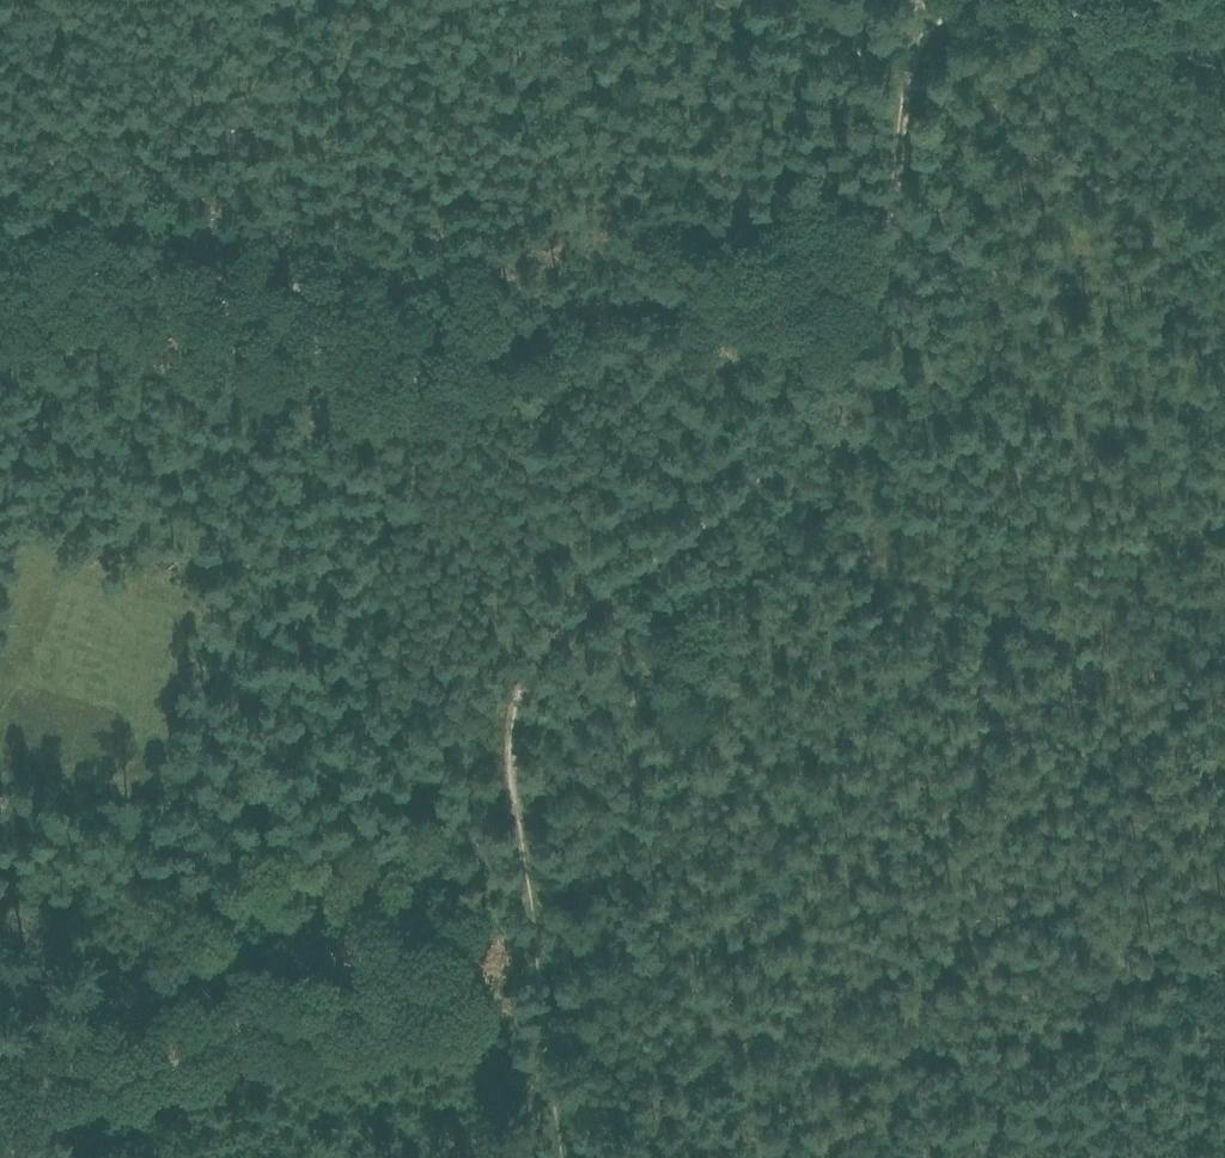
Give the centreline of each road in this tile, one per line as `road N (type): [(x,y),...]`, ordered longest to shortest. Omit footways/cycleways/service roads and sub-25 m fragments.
road 1 (track): [(556,1157),(514,792),(525,712),(546,646),(594,595),(765,493),(788,469),(830,391),(868,257)]
road 2 (track): [(0,274),(90,272),(351,315),(460,322),(868,257)]
road 3 (track): [(868,257),(910,0)]
road 4 (track): [(1020,0),(1224,83)]

